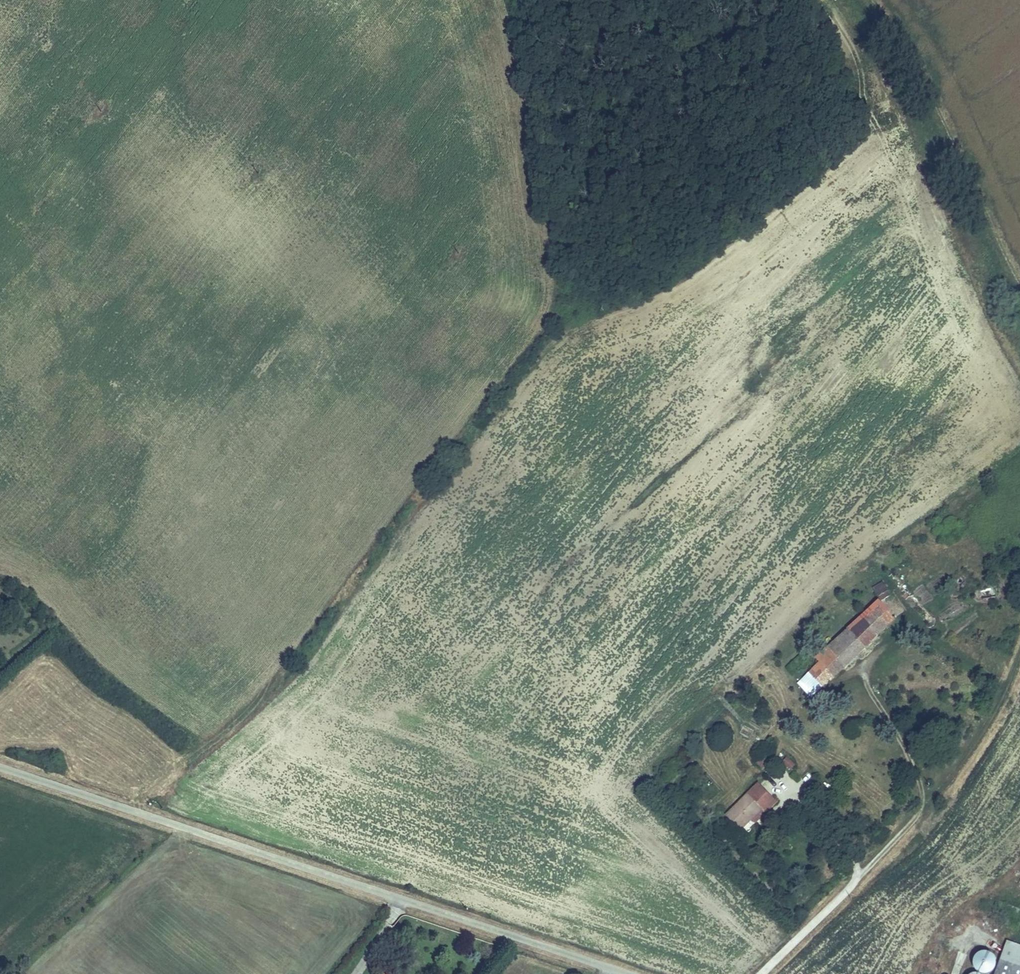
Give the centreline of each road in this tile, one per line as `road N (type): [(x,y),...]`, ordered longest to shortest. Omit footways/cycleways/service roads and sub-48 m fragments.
road 1 (unclassified): [(0,767),(629,973)]
road 2 (track): [(1019,638),(989,722),(915,820),(763,973)]
road 3 (track): [(871,0),(956,137),(1019,272)]

